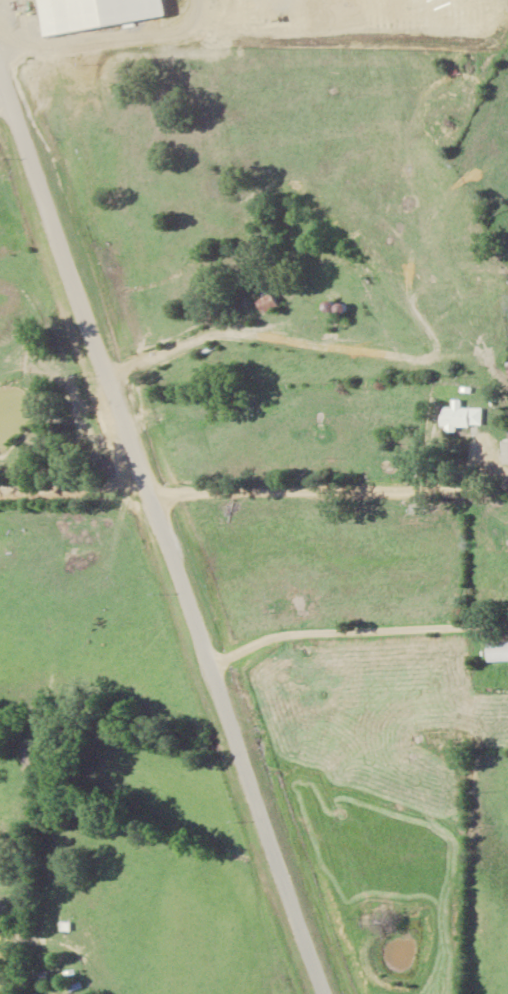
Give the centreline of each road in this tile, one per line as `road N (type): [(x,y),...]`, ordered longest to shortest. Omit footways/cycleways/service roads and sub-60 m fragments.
road 1 (residential): [(361,993),(0,19)]
road 2 (residential): [(169,484),(403,509),(455,480)]
road 3 (residential): [(240,671),(254,633),(507,631)]

